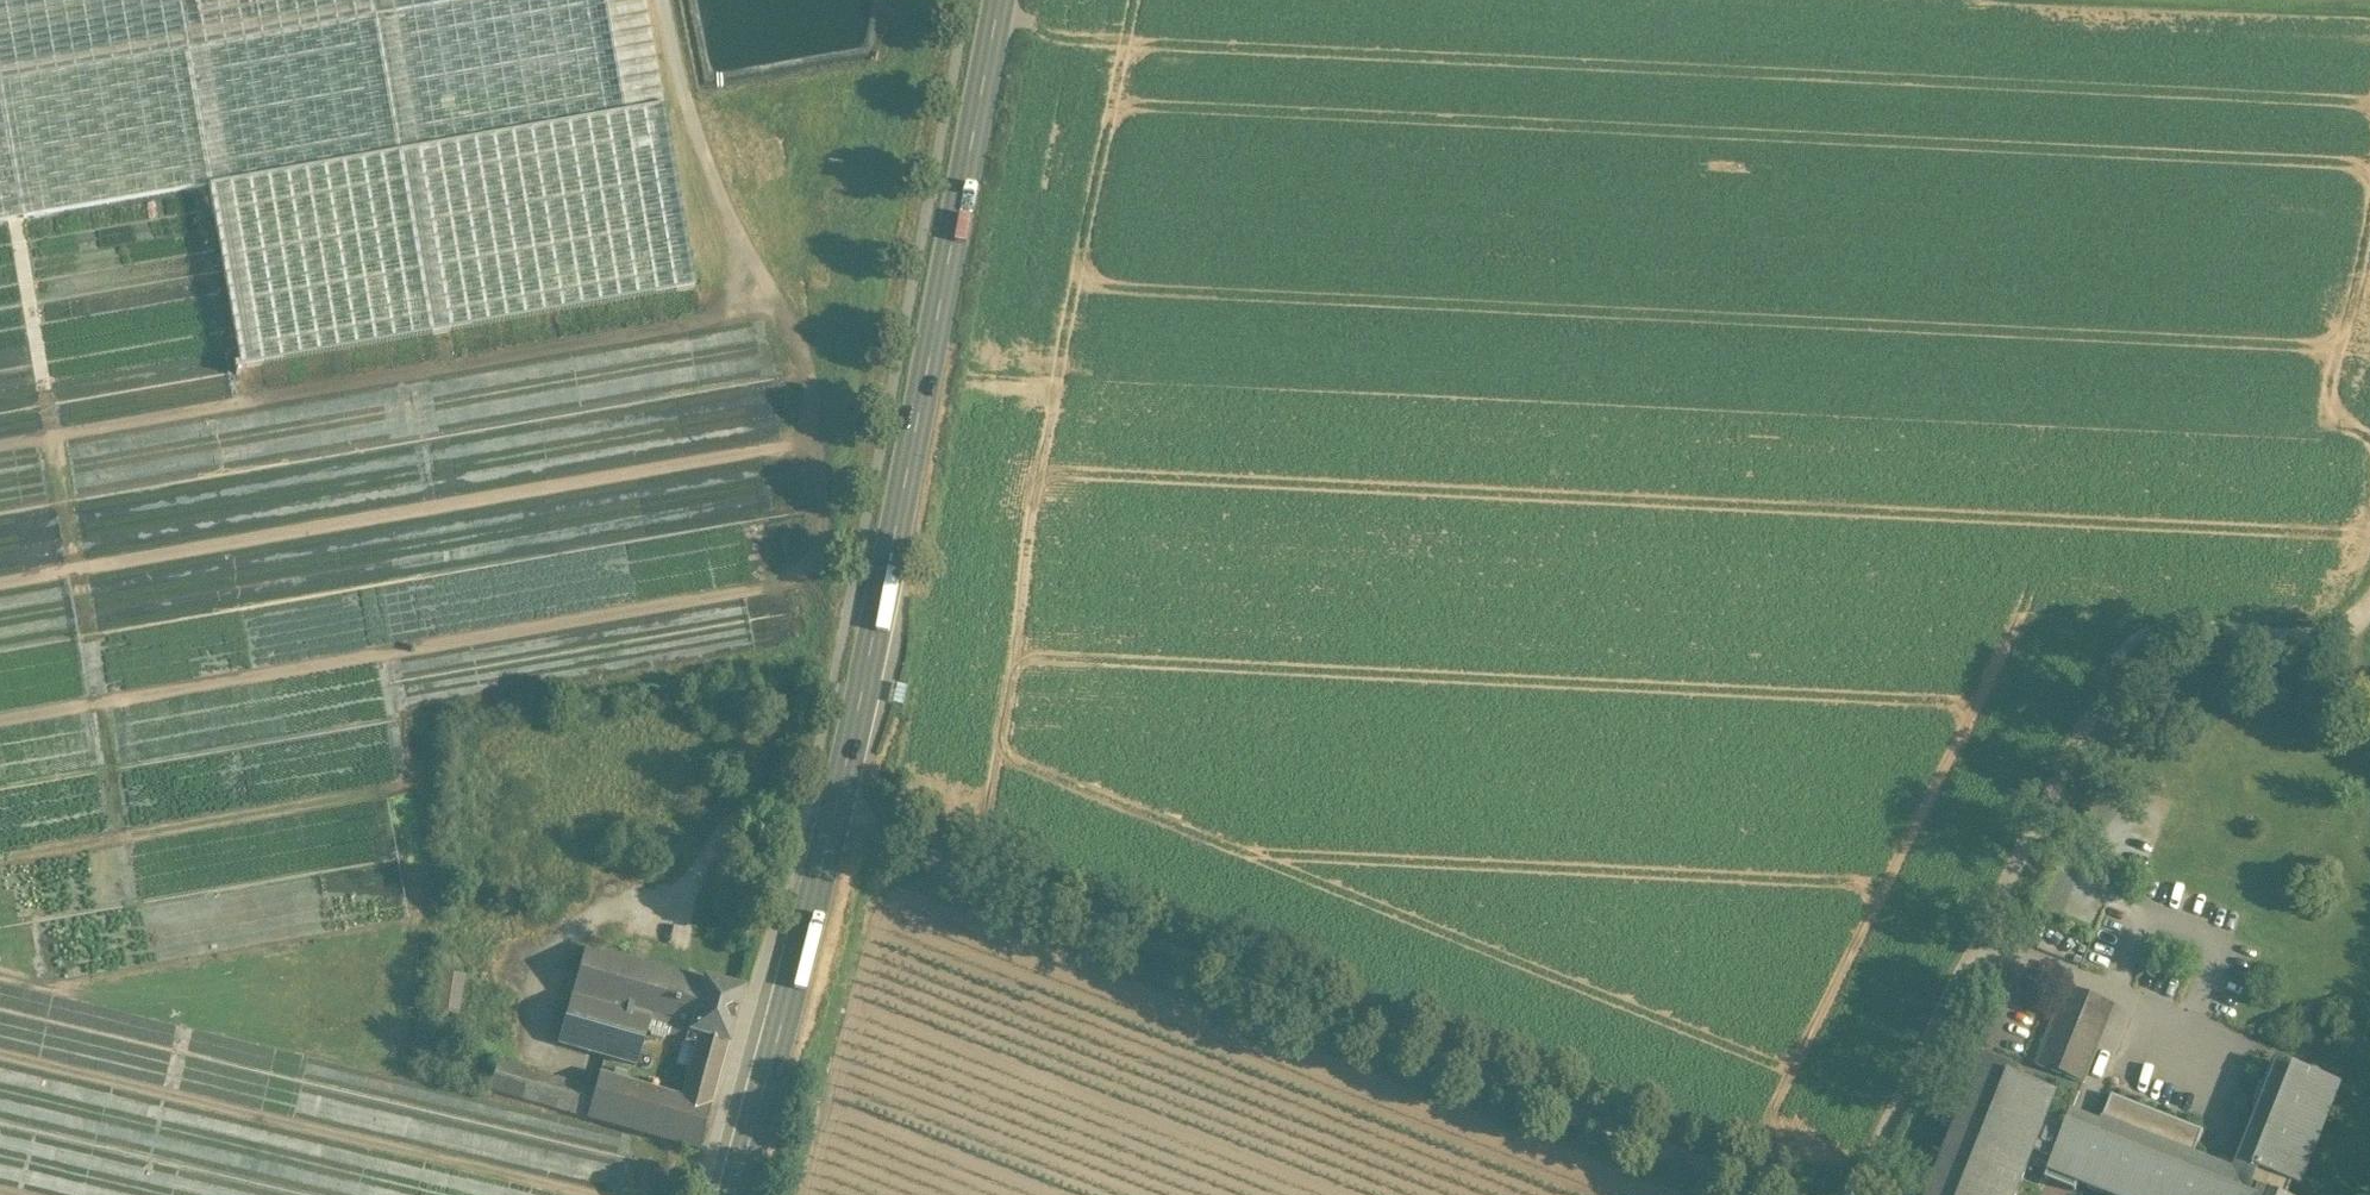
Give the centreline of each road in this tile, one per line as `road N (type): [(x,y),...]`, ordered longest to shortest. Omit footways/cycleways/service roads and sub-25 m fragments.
road 1 (track): [(0,238),(720,106),(739,116),(766,154),(813,471)]
road 2 (unclassified): [(833,818),(1777,1194)]
road 3 (unclassified): [(1839,1194),(1984,942),(2116,665),(2183,627),(2347,639),(2369,610)]
road 4 (primary): [(833,818),(1002,0)]
road 5 (primary): [(734,1194),(833,818)]

